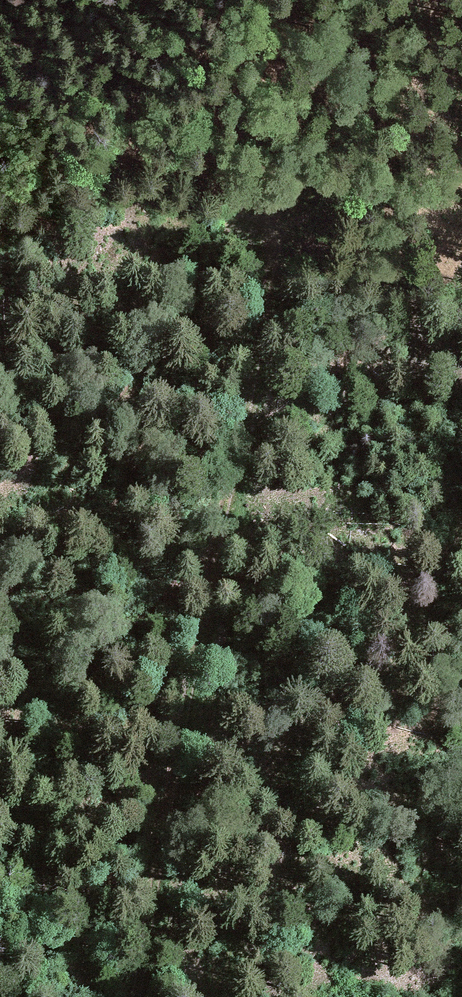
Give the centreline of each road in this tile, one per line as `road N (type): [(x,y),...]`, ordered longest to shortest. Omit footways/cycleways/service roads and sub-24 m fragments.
road 1 (track): [(138,382),(233,231),(263,221),(273,268),(138,996)]
road 2 (track): [(400,0),(291,108),(264,186),(263,221)]
road 3 (track): [(138,382),(0,564)]

